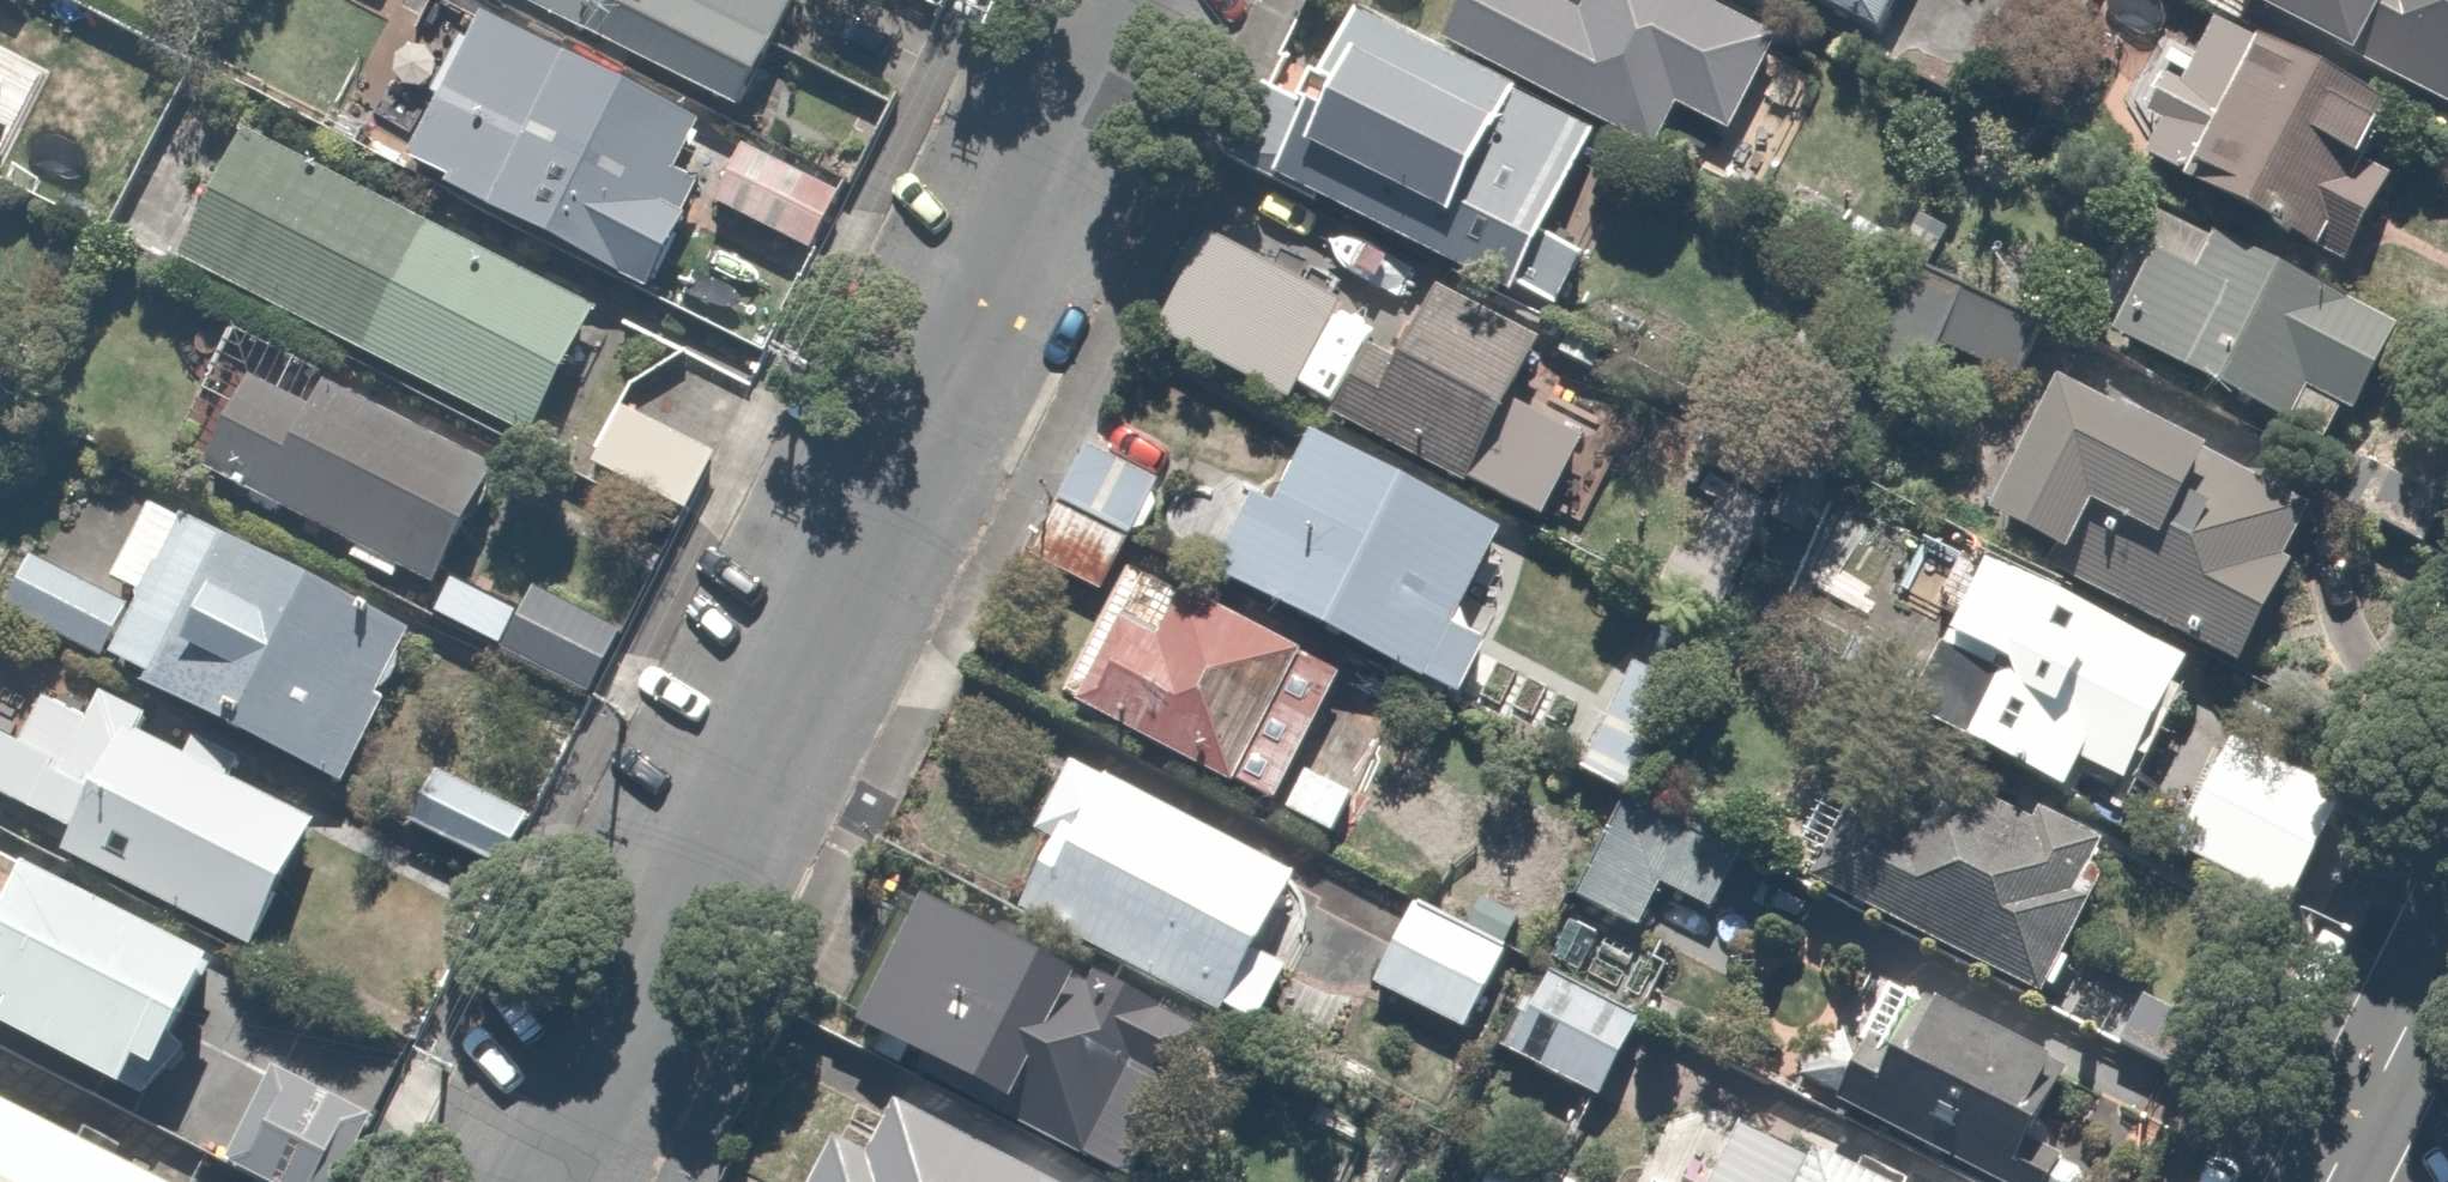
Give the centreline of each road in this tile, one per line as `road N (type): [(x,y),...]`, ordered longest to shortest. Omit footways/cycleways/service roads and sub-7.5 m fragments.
road 1 (residential): [(1122,0),(534,1181)]
road 2 (secondary): [(2447,942),(2325,1181)]

